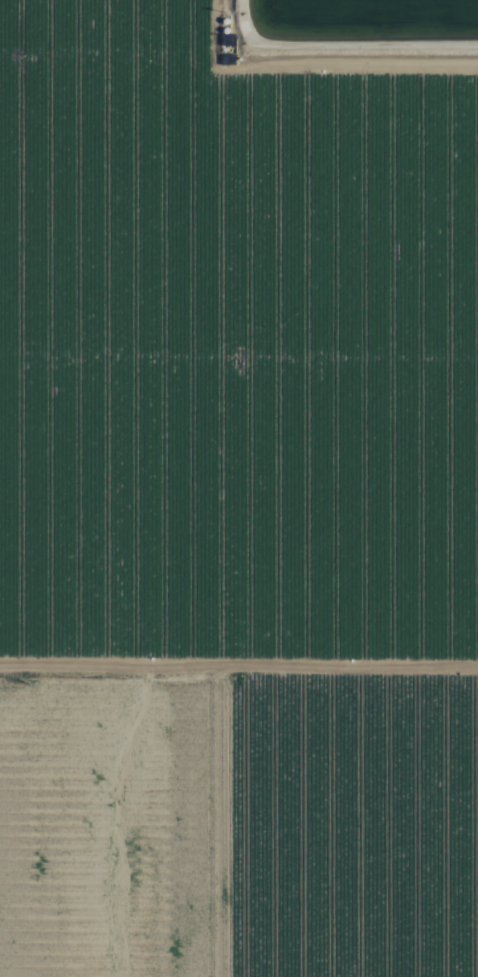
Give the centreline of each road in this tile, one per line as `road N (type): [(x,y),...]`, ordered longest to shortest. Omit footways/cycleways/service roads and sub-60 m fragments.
road 1 (track): [(0,348),(477,351)]
road 2 (track): [(477,668),(0,665)]
road 3 (track): [(218,0),(214,59),(229,73),(258,59),(477,61)]

